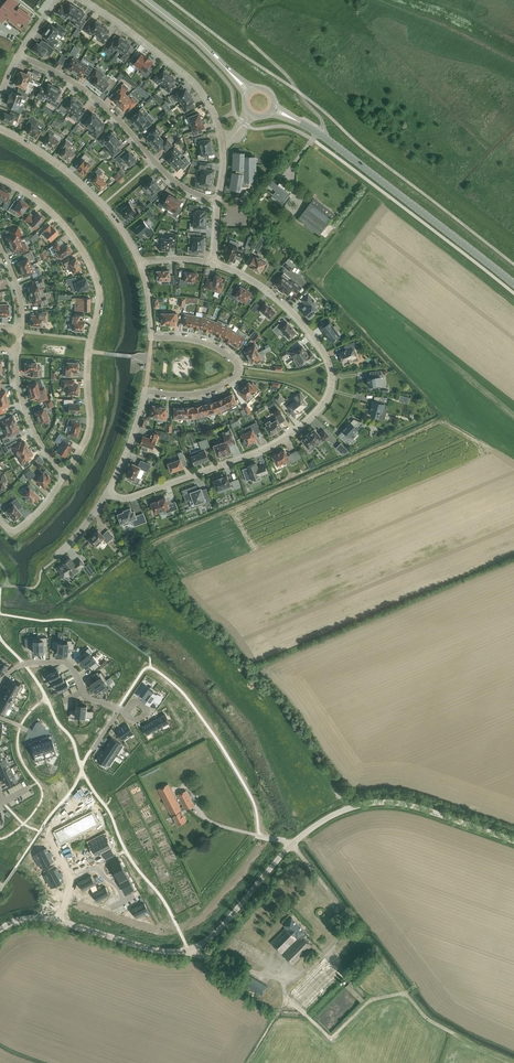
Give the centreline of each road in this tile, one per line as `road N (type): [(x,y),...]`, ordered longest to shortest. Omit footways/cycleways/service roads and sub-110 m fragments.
road 1 (unclassified): [(56,920),(158,951),(198,946),(297,840),(336,814),(375,802),(417,807),(513,841)]
road 2 (residential): [(107,495),(127,500),(274,445),(329,394),(327,359),(308,331),(271,295),(213,263)]
road 3 (residential): [(64,475),(90,426),(87,372),(100,296),(64,226),(0,180)]
road 4 (secondary): [(513,284),(325,138),(272,110)]
road 5 (residential): [(18,58),(86,93),(180,187),(219,201)]
road 6 (residential): [(222,140),(193,82),(82,0)]
road 7 (residential): [(145,391),(195,395),(237,372),(233,360),(200,342),(151,338)]
road 8 (residential): [(0,130),(71,176),(108,212),(140,263)]
road 9 (secondary): [(248,93),(146,0)]
road 10 (residential): [(17,351),(28,422),(64,475)]

